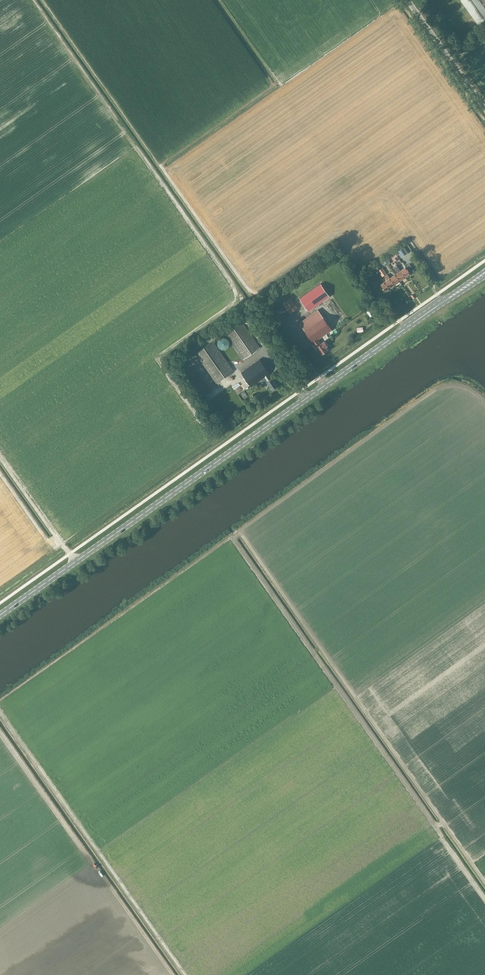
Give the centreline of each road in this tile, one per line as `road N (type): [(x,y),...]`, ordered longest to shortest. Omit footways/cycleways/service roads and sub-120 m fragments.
road 1 (primary): [(0,615),(443,302)]
road 2 (unclassified): [(484,109),(408,0)]

